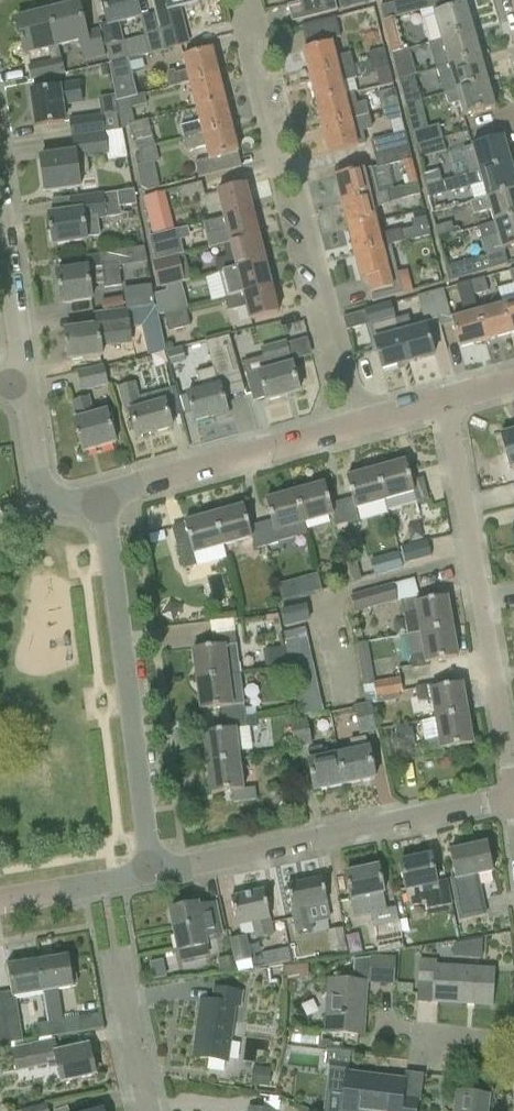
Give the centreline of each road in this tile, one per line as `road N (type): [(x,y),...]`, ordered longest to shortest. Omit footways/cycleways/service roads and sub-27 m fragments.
road 1 (residential): [(353,426),(248,0)]
road 2 (residential): [(513,787),(449,399)]
road 3 (residential): [(101,499),(151,875)]
road 4 (residential): [(151,875),(513,796)]
road 5 (residential): [(101,499),(353,426)]
road 6 (residential): [(24,381),(0,216)]
road 7 (residential): [(151,1110),(118,960)]
road 8 (residential): [(49,498),(38,478),(24,381)]

